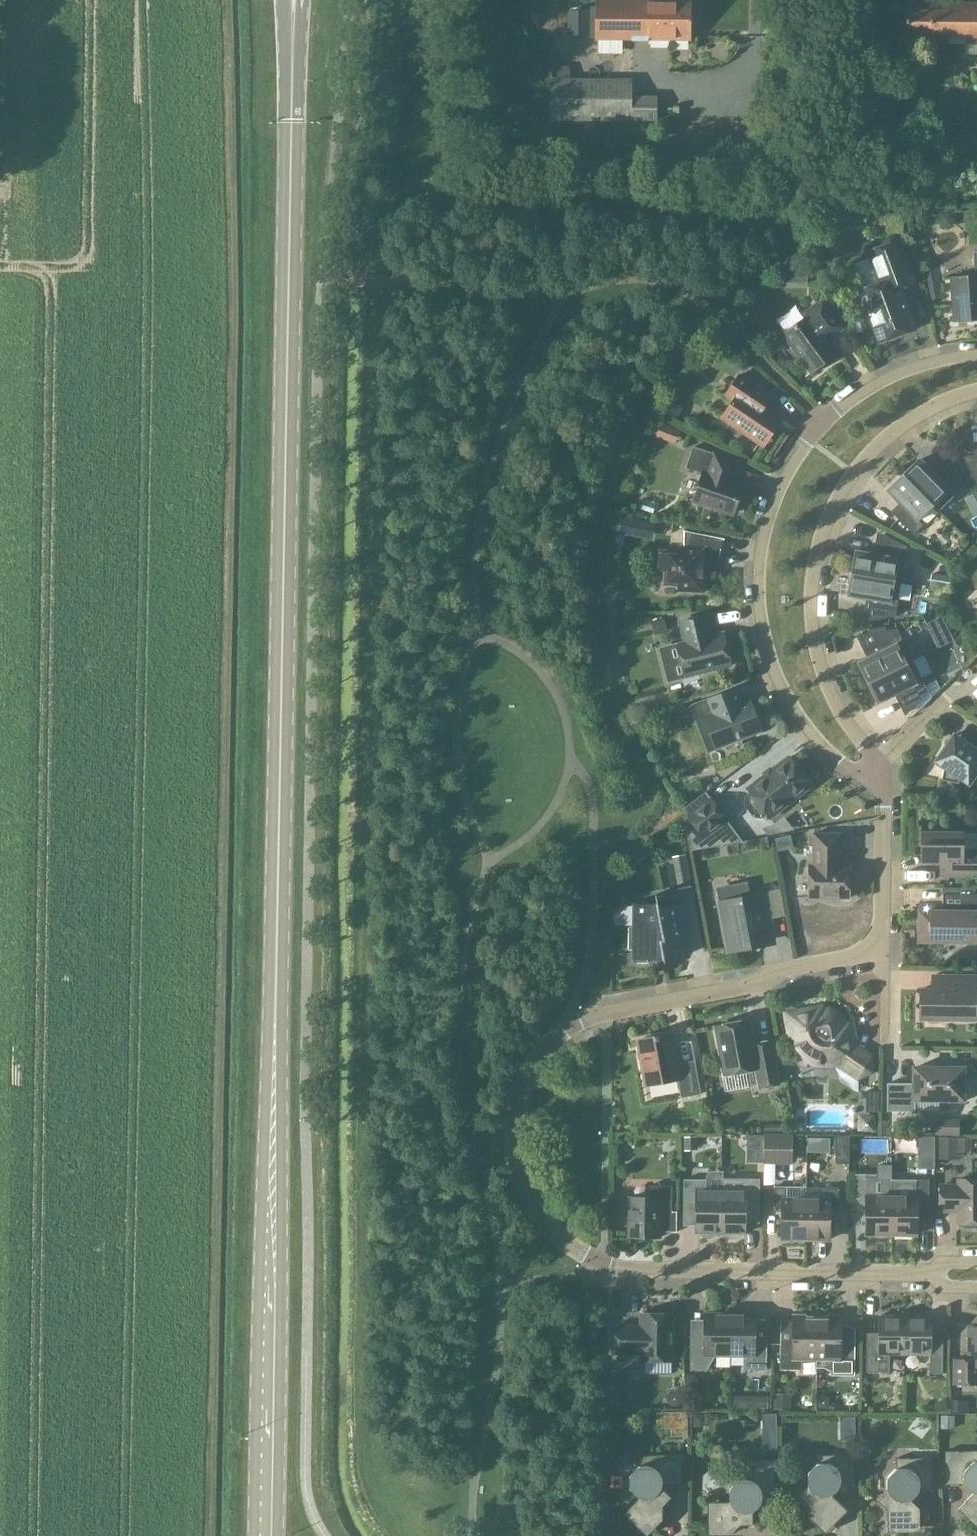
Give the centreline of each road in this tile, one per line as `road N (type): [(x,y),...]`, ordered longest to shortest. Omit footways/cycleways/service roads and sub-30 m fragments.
road 1 (primary): [(275,1043),(292,12)]
road 2 (residential): [(933,1272),(616,1268),(568,1244),(542,1220),(513,1153),(525,1077),(545,1046),(580,1020),(881,950)]
road 3 (residential): [(976,354),(915,365),(858,395),(813,434),(771,506),(759,573),(767,646),(790,702),(835,757)]
road 4 (primary): [(275,1043),(267,1052),(255,1535)]
road 5 (primary): [(277,1535),(283,1053),(275,1043)]
road 6 (residential): [(872,770),(816,651),(817,551),(866,456),(916,416),(976,390)]
road 7 (residential): [(881,950),(883,790),(872,770)]

